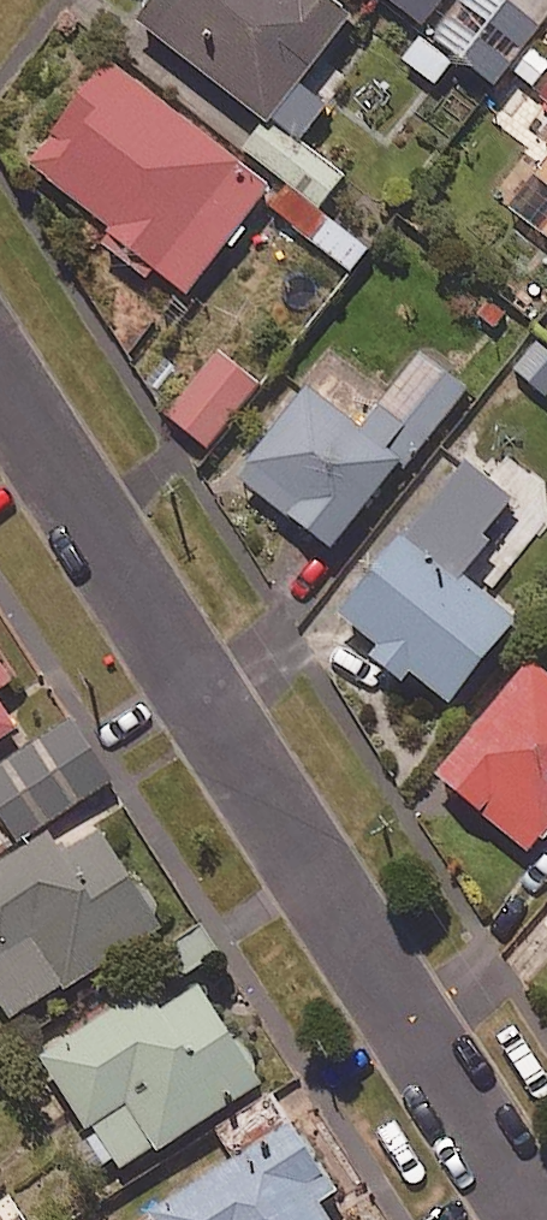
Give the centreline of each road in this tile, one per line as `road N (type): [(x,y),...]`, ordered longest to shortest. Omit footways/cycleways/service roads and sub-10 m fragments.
road 1 (residential): [(534,1219),(0,382)]

